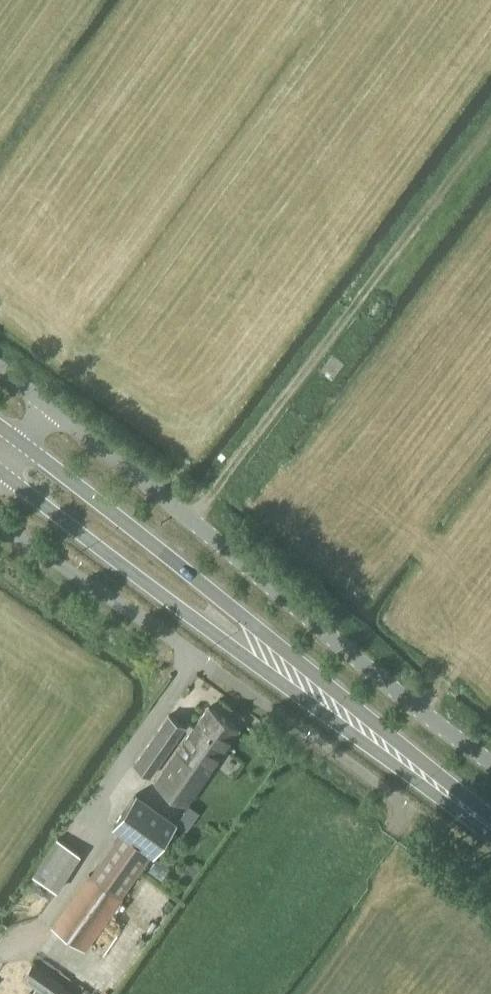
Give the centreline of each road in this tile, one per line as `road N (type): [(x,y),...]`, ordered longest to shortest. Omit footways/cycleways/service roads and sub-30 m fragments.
road 1 (secondary): [(0,472),(226,643),(485,823)]
road 2 (secondary): [(485,823),(246,619),(23,444)]
road 3 (residential): [(490,761),(51,408)]
road 4 (residential): [(0,524),(409,810)]
road 5 (track): [(194,520),(490,128)]

